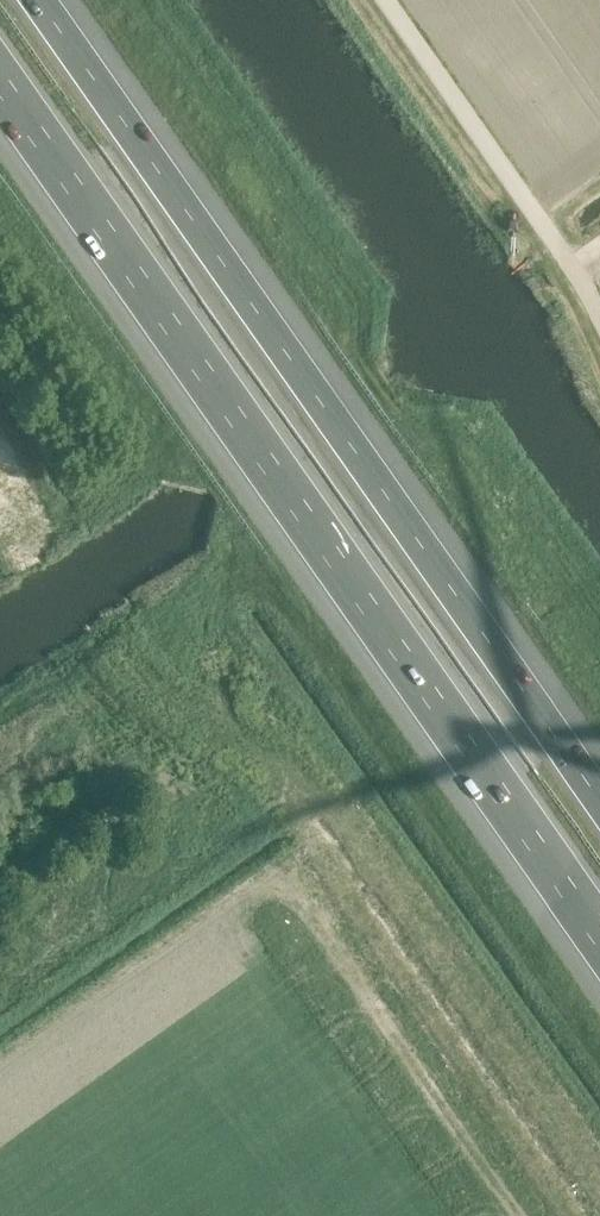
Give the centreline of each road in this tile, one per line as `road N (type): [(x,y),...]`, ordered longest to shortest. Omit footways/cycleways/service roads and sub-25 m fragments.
road 1 (motorway): [(0,80),(599,934)]
road 2 (motorway): [(599,798),(39,0)]
road 3 (unclassified): [(599,1191),(303,765),(139,675),(0,467)]

